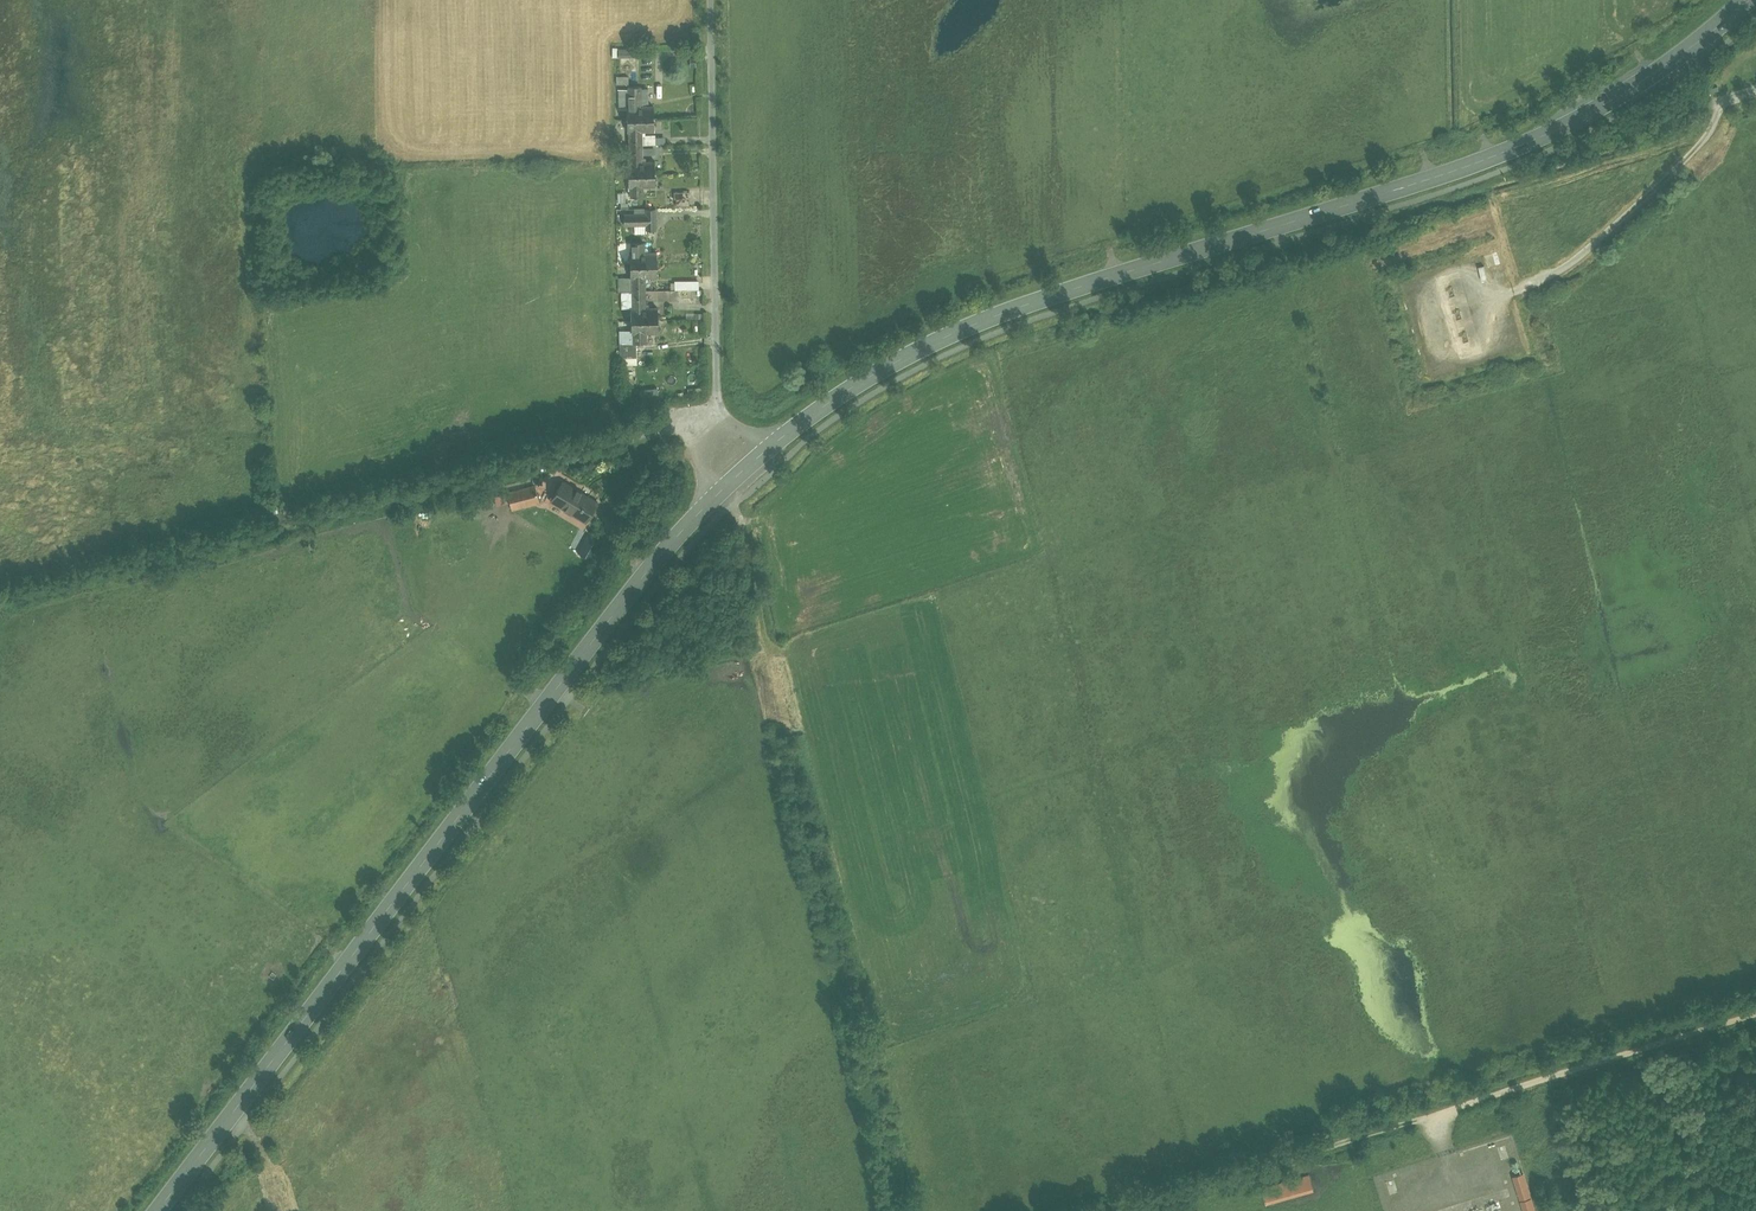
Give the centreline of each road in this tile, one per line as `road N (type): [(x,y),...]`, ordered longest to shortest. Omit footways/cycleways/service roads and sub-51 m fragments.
road 1 (primary): [(738,462),(895,353),(1007,302),(1431,179),(1578,119),(1654,74),(1746,0)]
road 2 (primary): [(151,1210),(638,577),(738,462)]
road 3 (track): [(911,1210),(768,655),(747,541),(716,509)]
road 4 (unclassified): [(702,424),(714,397),(707,0)]
road 5 (unclassified): [(702,424),(561,465)]

